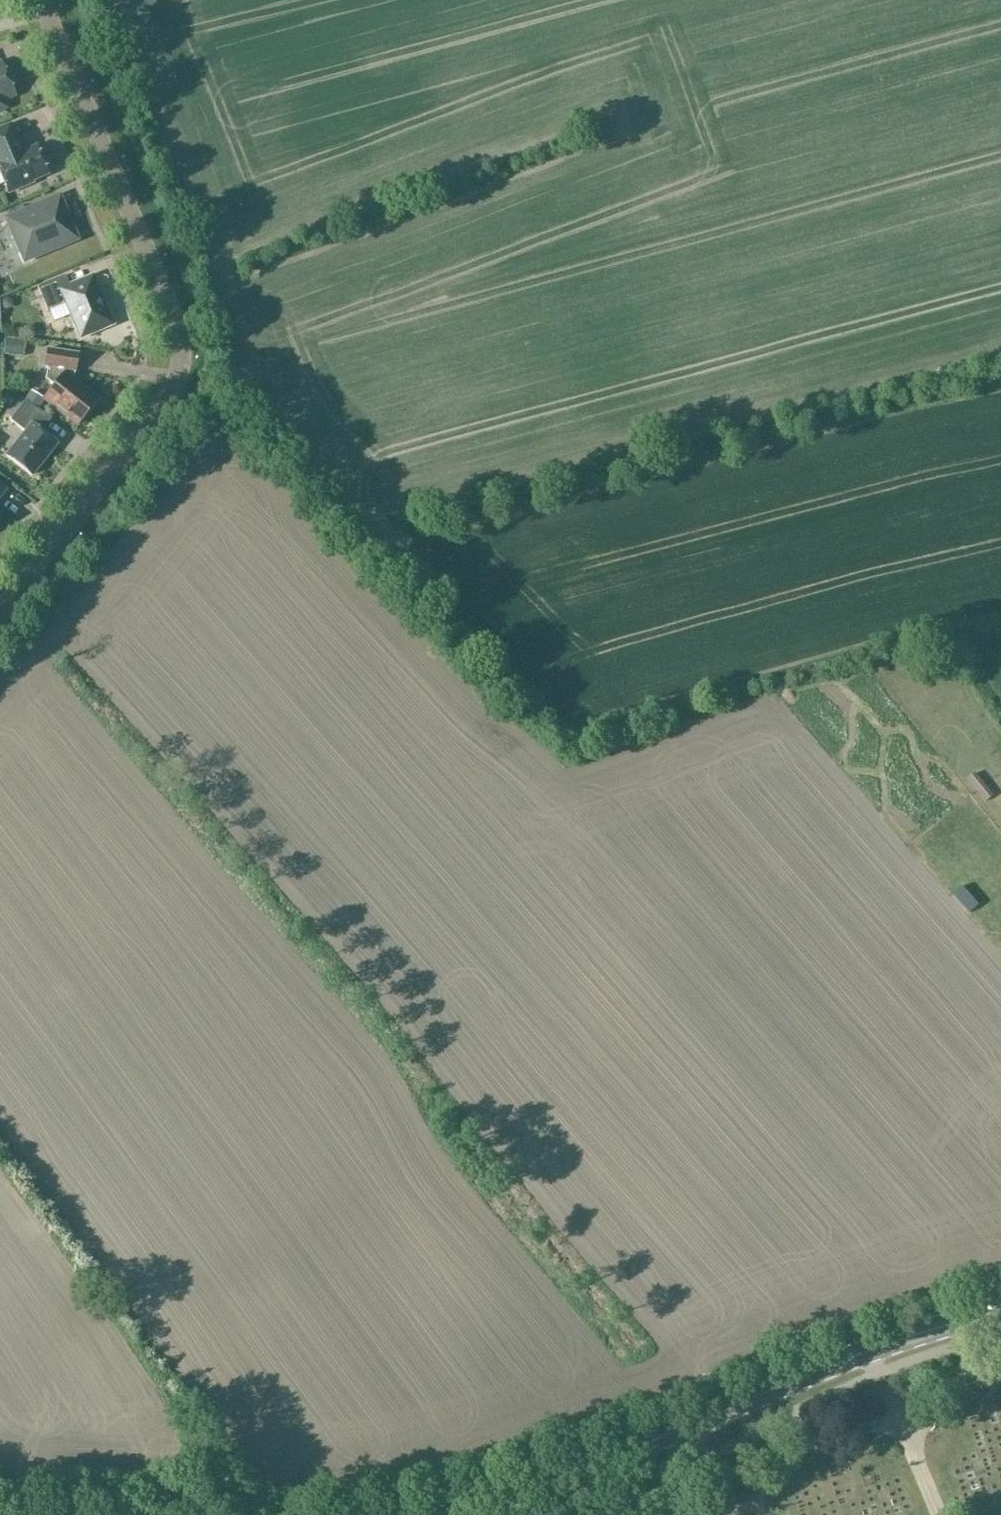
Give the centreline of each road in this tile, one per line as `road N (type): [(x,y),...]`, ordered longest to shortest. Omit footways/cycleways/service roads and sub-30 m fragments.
road 1 (residential): [(0,614),(165,405),(180,353),(171,310),(40,0)]
road 2 (secondary): [(1000,1311),(867,1352),(690,1426)]
road 3 (secondary): [(690,1426),(553,1481),(437,1514)]

